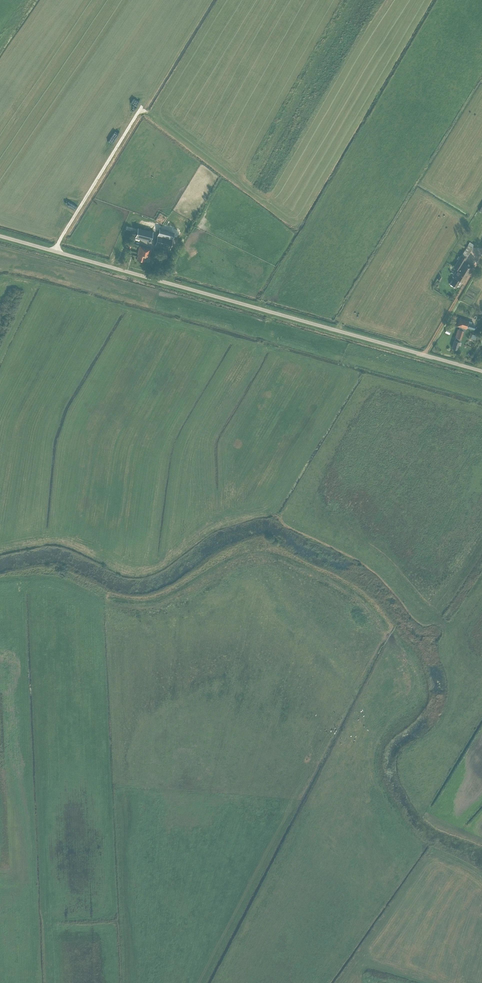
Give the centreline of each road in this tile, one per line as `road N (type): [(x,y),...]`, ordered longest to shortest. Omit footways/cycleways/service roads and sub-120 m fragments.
road 1 (unclassified): [(481,371),(0,236)]

